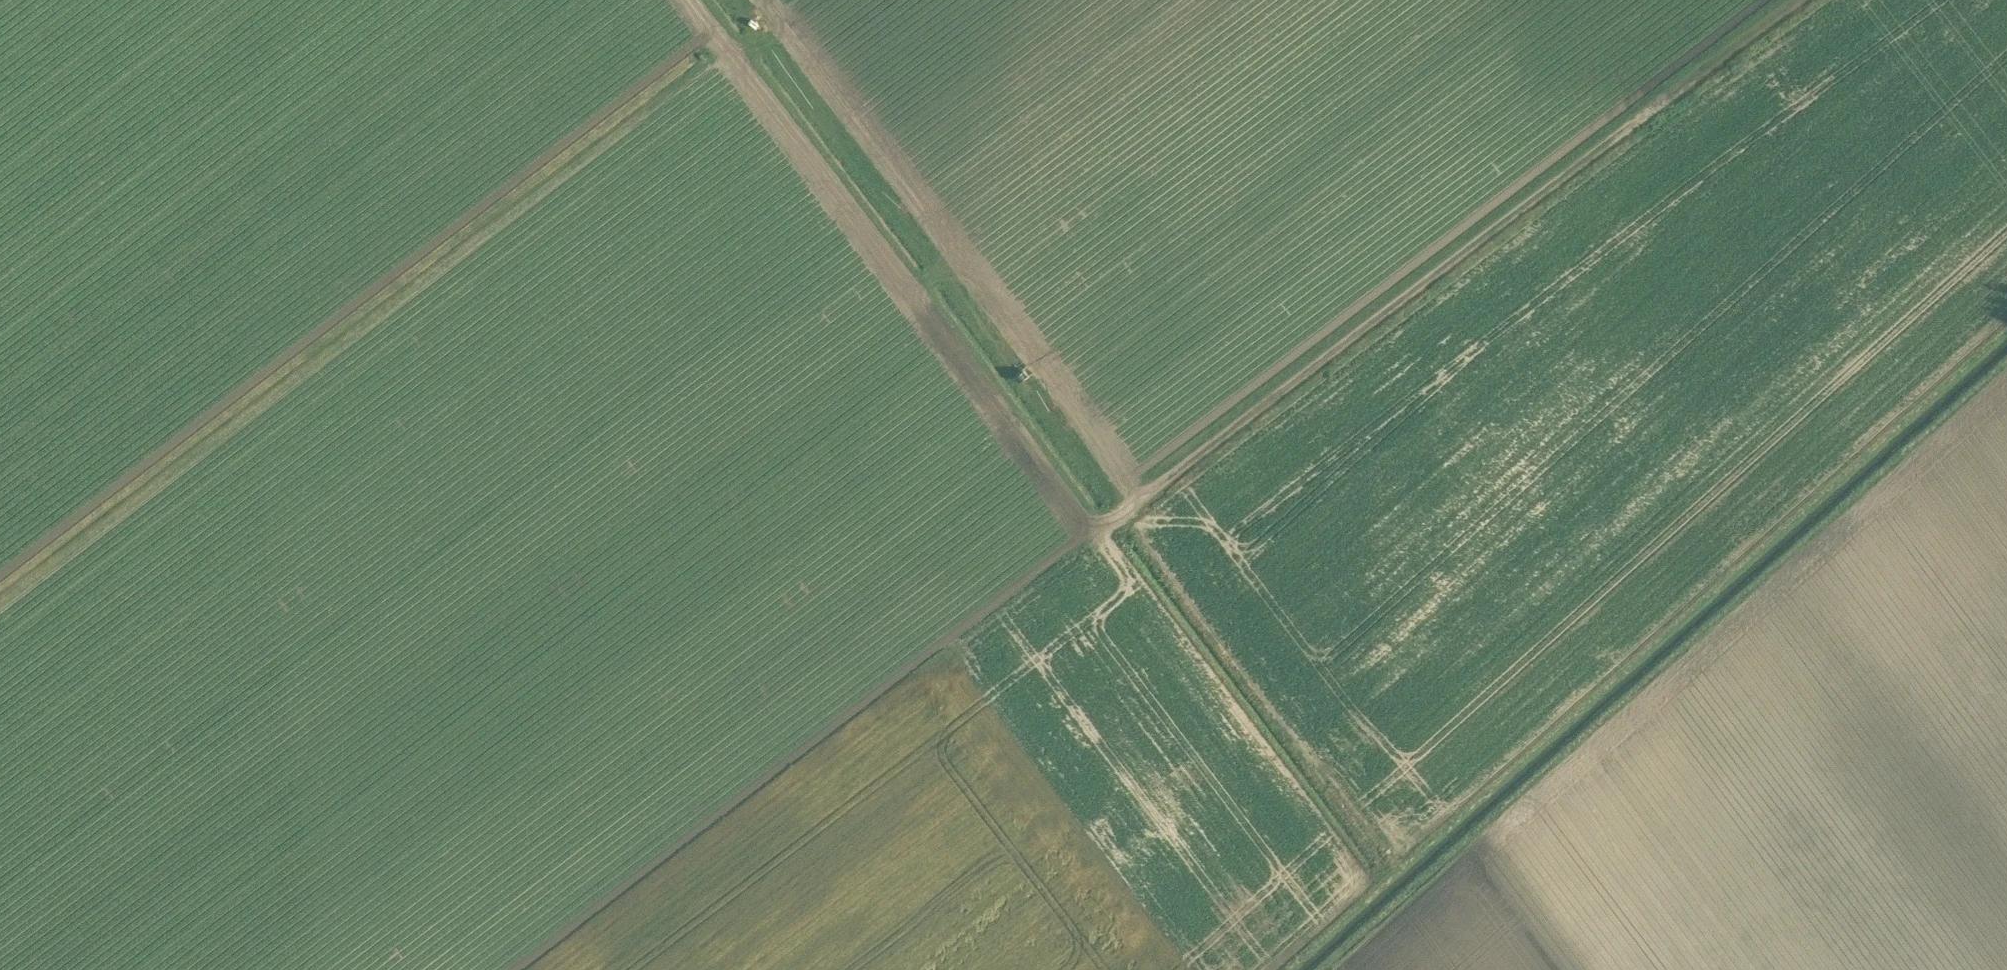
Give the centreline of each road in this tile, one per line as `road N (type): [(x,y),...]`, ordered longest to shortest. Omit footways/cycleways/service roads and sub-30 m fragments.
road 1 (track): [(1801,0),(1124,516)]

